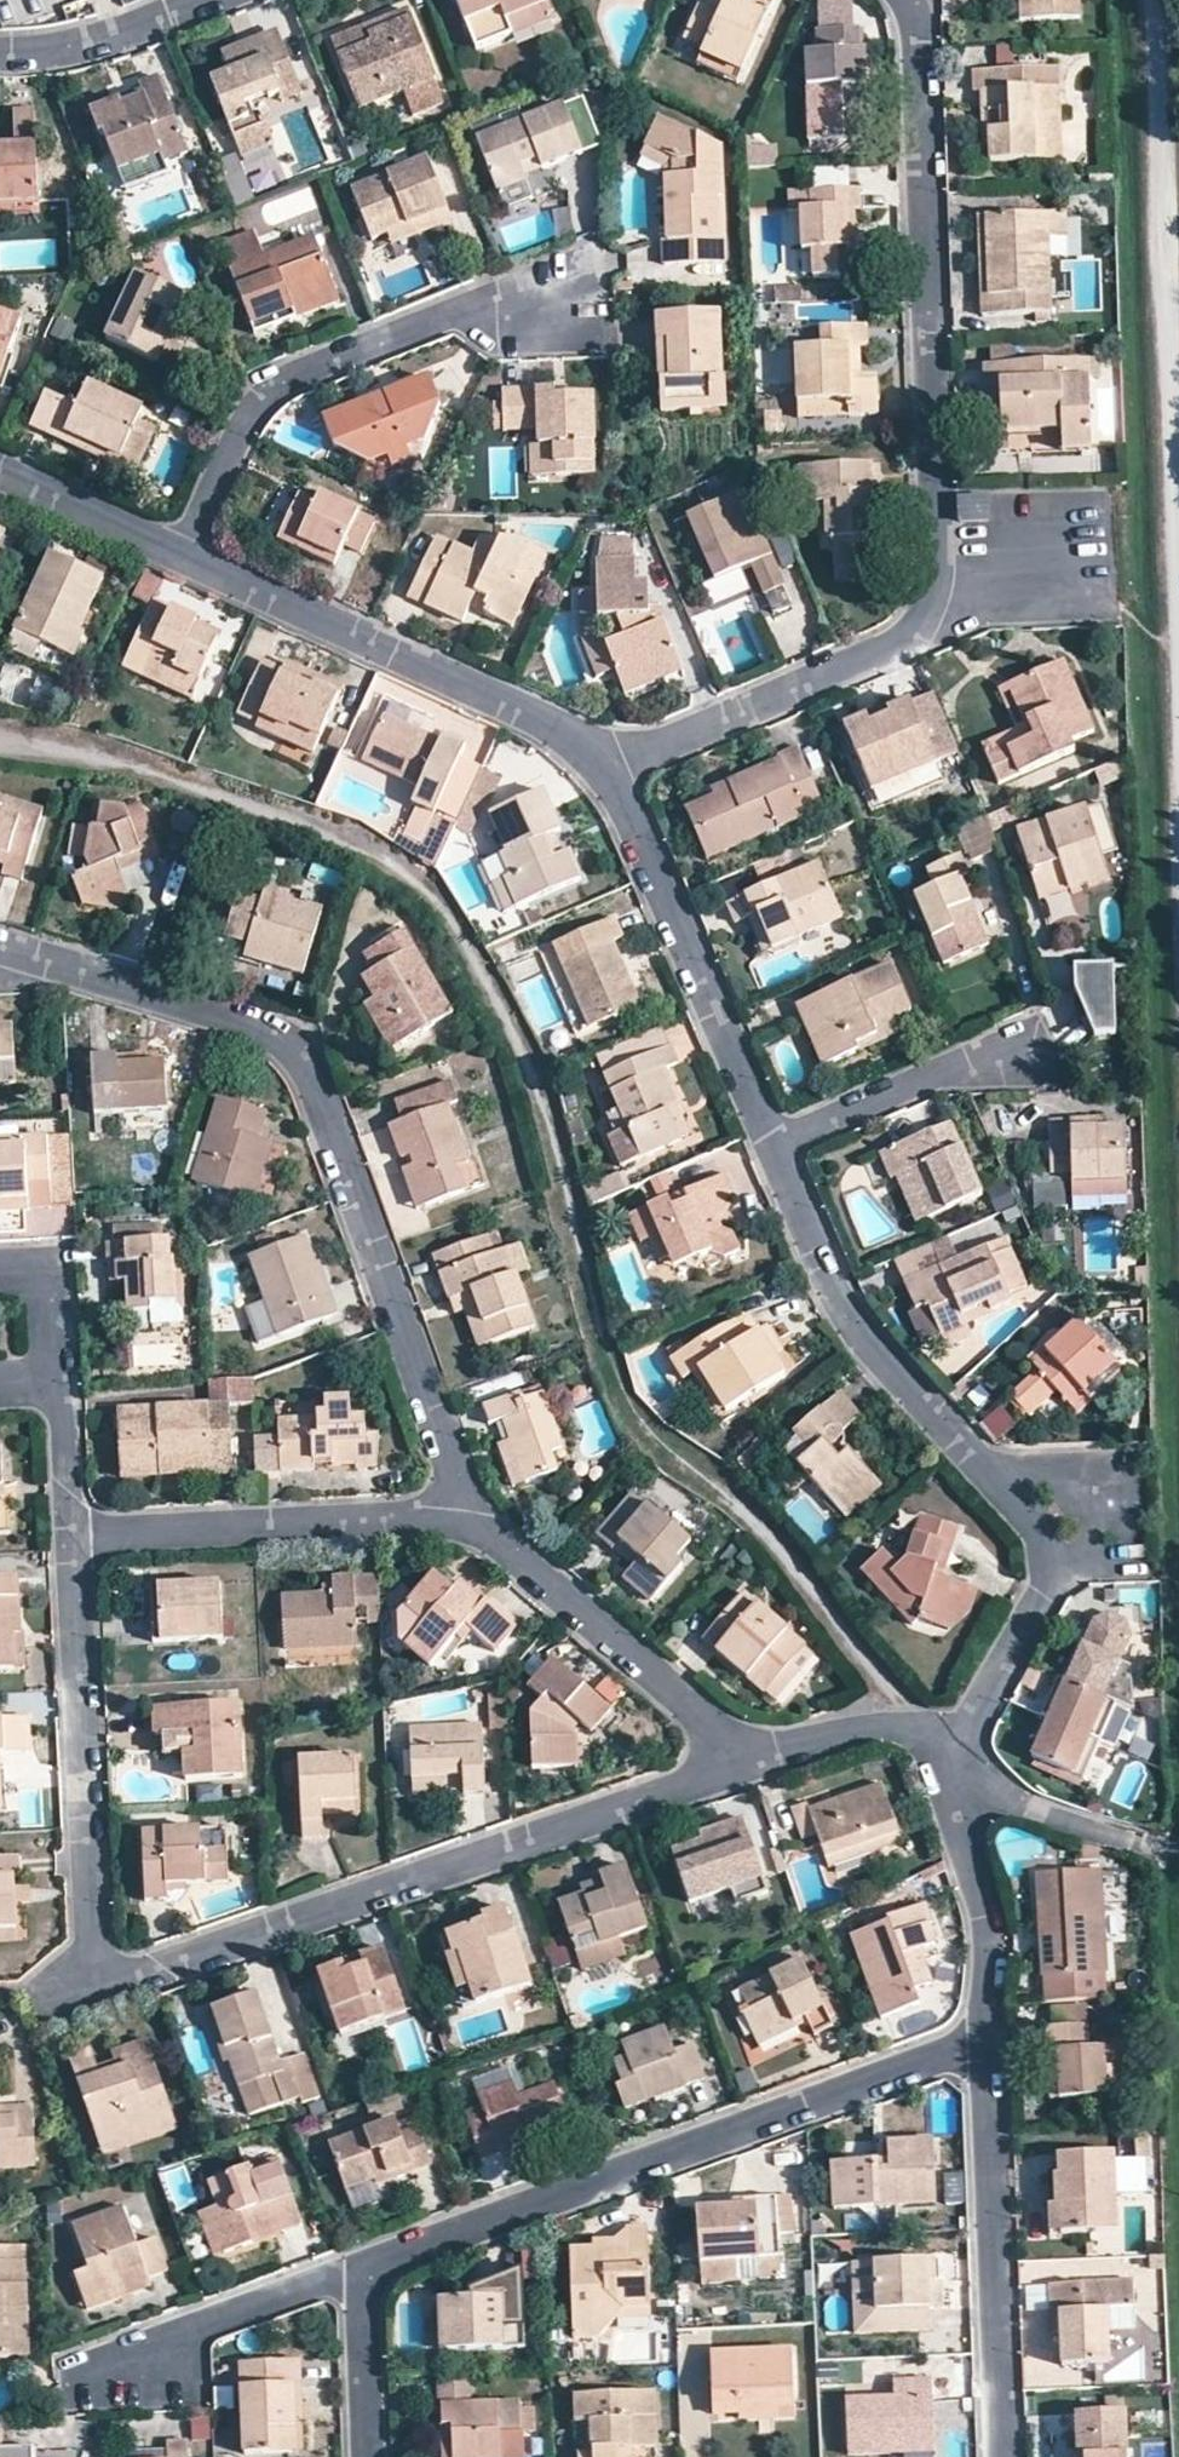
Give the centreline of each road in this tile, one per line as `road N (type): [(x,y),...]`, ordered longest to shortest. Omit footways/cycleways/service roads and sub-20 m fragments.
road 1 (residential): [(750,1759),(114,1977),(94,1966),(88,1950),(68,1533)]
road 2 (track): [(1135,0),(1178,1096)]
road 3 (residential): [(608,760),(894,641),(925,622),(938,593),(921,26),(909,0)]
road 4 (residential): [(0,947),(267,1029),(311,1067),(468,1527)]
road 5 (residential): [(950,1761),(1048,1582),(1050,1560),(1043,1535),(850,1321),(773,1148)]
road 6 (residential): [(360,2267),(989,2037)]
road 7 (residential): [(550,305),(460,308),(257,385),(175,554)]
road 8 (residential): [(608,760),(175,554)]
road 9 (residential): [(773,1148),(608,760)]
road 10 (residential): [(1004,2456),(989,2037)]
road 11 (residential): [(68,1533),(406,1518),(468,1527)]
road 12 (residential): [(468,1527),(503,1547),(750,1759)]
road 13 (residential): [(989,2037),(986,1913),(950,1761)]
road 14 (residential): [(1021,1060),(950,1070),(773,1148)]
road 15 (residential): [(134,2361),(214,2321),(360,2267)]
road 16 (residential): [(950,1761),(931,1735),(908,1725),(867,1728),(750,1759)]
road 17 (residential): [(202,0),(88,47),(0,51)]
road 18 (residential): [(175,554),(0,472)]
road 19 (residential): [(368,2456),(360,2267)]
road 20 (residential): [(57,1385),(48,1271),(0,1273)]
road 21 (residential): [(57,1385),(68,1533)]

